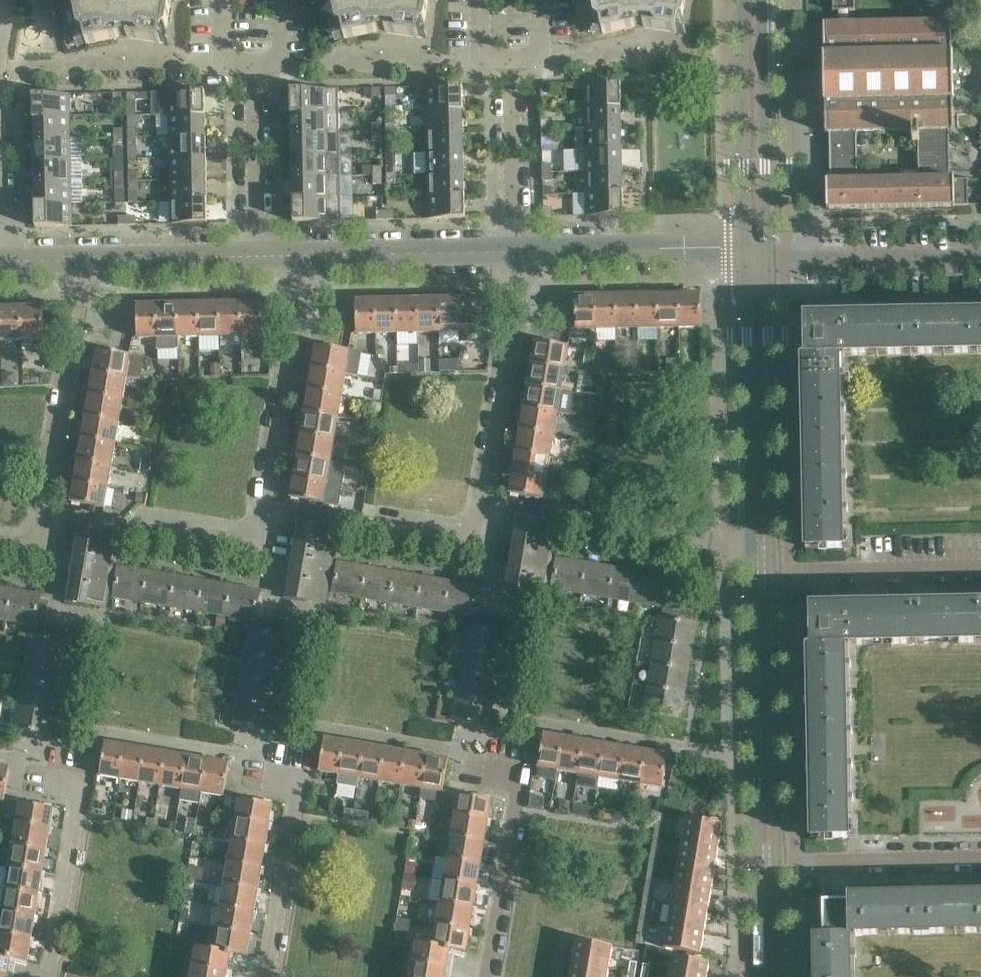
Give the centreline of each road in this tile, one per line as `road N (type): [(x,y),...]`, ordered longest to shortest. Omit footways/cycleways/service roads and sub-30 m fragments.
road 1 (unclassified): [(153,528),(265,542),(288,374),(317,263)]
road 2 (unclassified): [(376,517),(488,531),(517,258)]
road 3 (unclassified): [(0,540),(45,546),(81,264)]
road 4 (tertiary): [(766,861),(762,565)]
road 5 (tertiary): [(761,543),(758,261)]
road 6 (tertiary): [(758,261),(753,0)]
road 7 (residential): [(265,976),(305,779),(258,767)]
road 8 (tertiary): [(517,258),(728,254),(758,261)]
road 9 (residential): [(53,976),(86,782),(47,775)]
road 10 (residential): [(758,261),(980,260)]
road 11 (residential): [(762,565),(788,572),(980,572)]
road 12 (residential): [(980,857),(766,861)]
road 13 (tertiary): [(317,263),(517,258)]
road 14 (residential): [(486,976),(520,781)]
road 15 (unclassified): [(260,262),(256,67)]
road 16 (unclassified): [(517,258),(514,67)]
road 17 (tertiary): [(81,264),(260,262)]
road 18 (unclassified): [(0,139),(11,0)]

